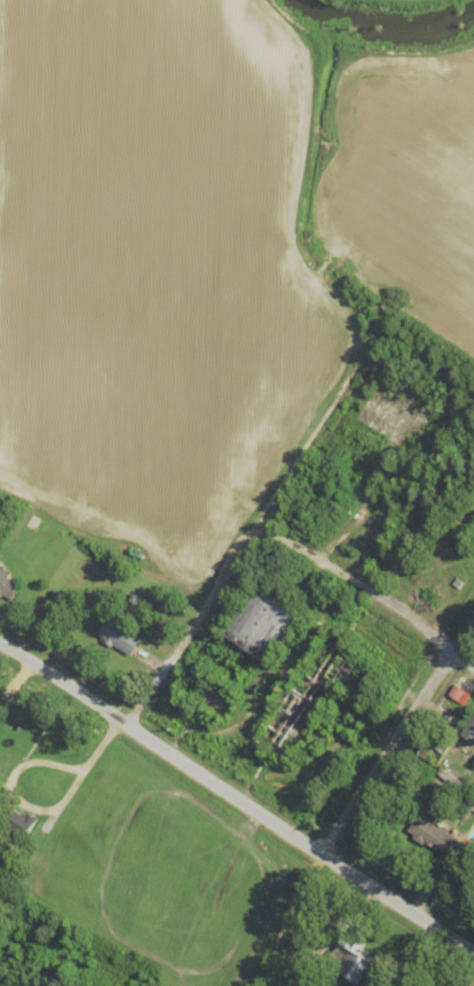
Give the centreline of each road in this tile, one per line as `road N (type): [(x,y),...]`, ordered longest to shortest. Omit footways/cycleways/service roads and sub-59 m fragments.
road 1 (residential): [(473,948),(0,639)]
road 2 (residential): [(127,724),(356,363),(388,328)]
road 3 (residential): [(320,848),(473,613)]
road 4 (residential): [(473,666),(290,543),(254,529)]

